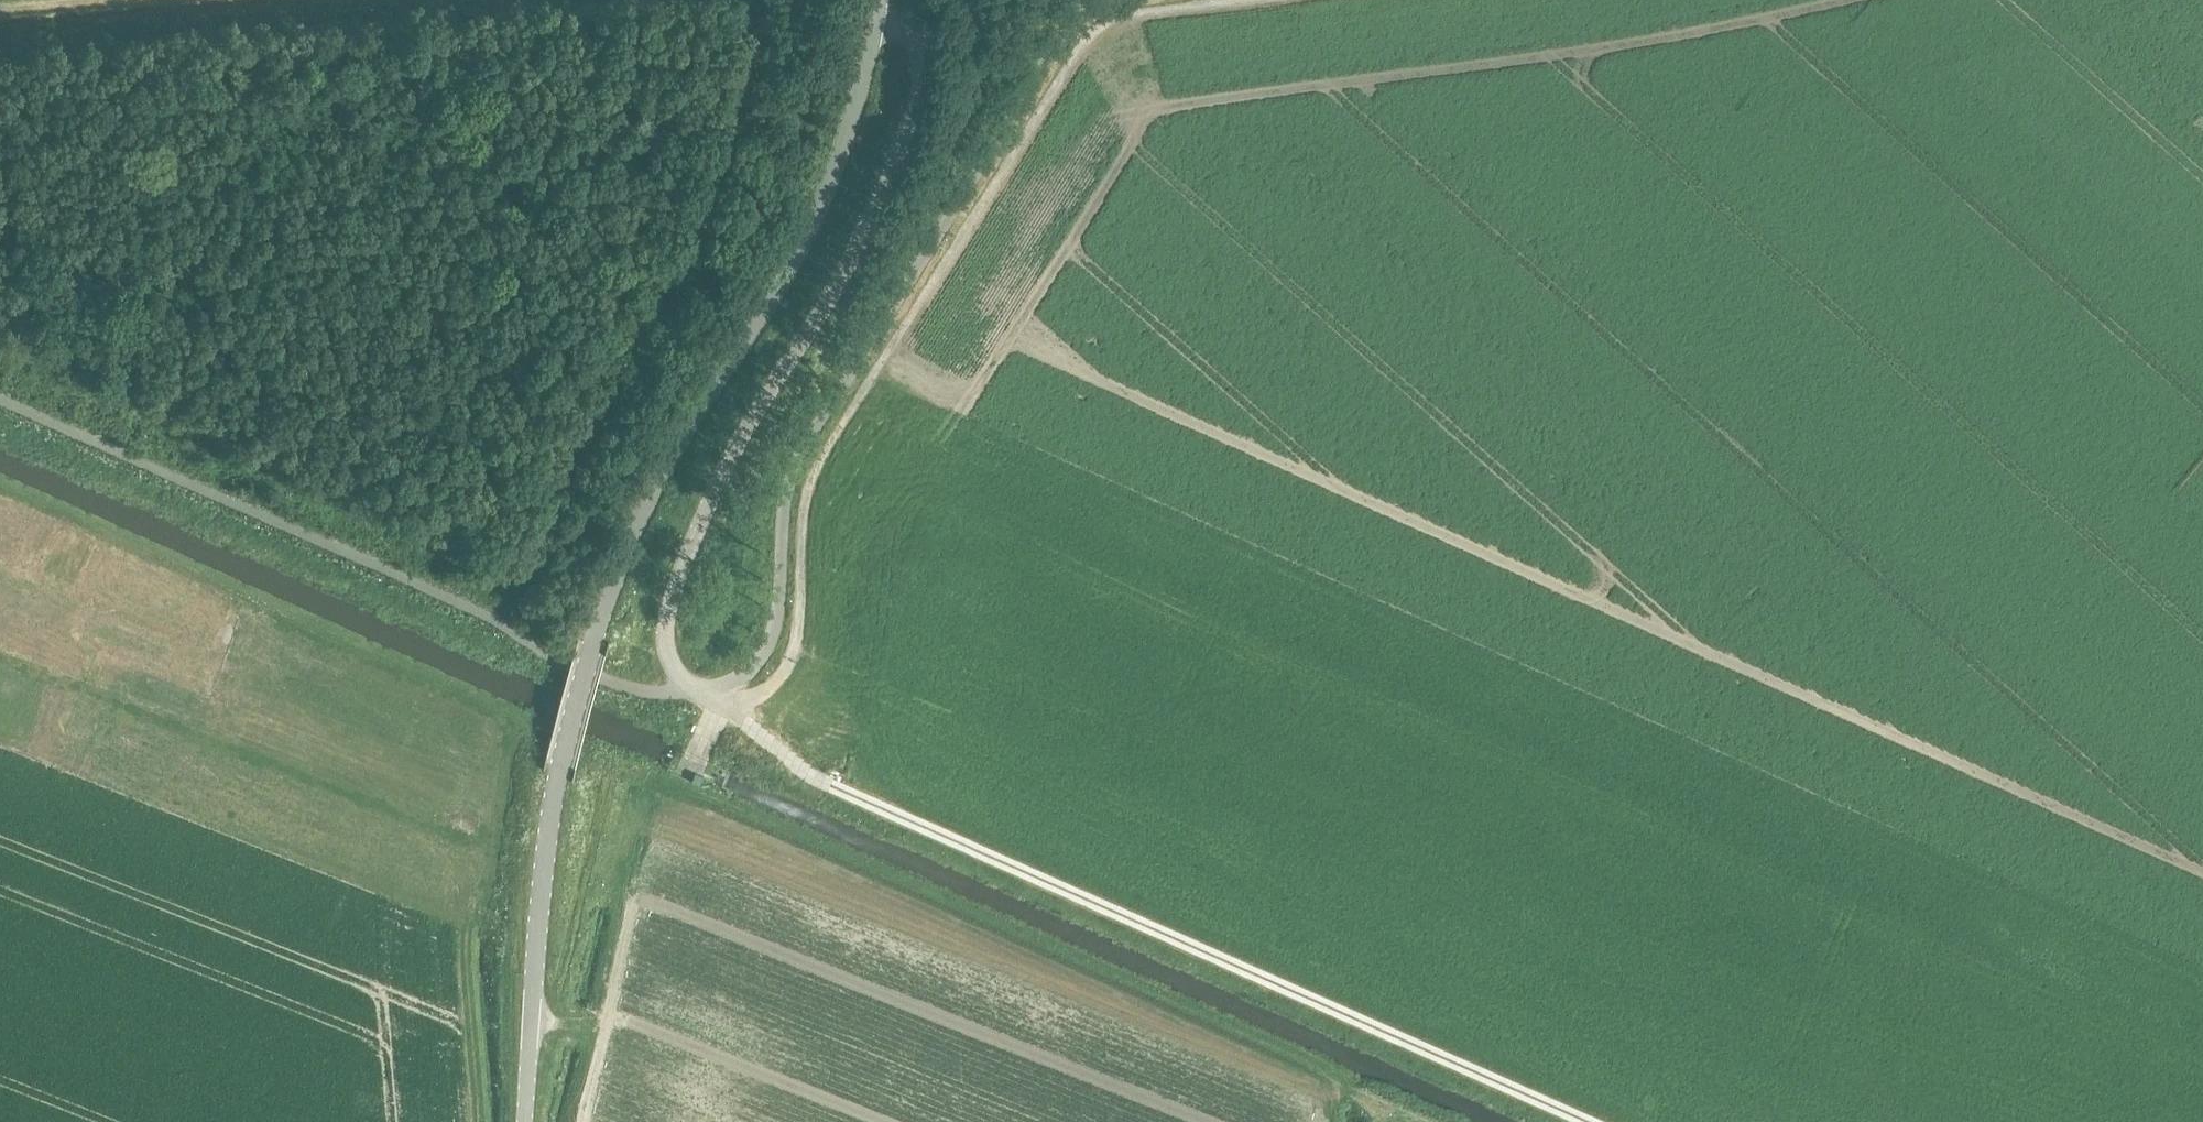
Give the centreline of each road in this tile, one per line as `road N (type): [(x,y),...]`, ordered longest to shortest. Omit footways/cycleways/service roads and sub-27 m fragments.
road 1 (unclassified): [(525,1121),(546,862),(593,642),(679,436),(794,259),(856,114),(876,16)]
road 2 (track): [(0,484),(505,714),(470,941),(476,1121)]
road 3 (track): [(723,706),(776,753),(838,787),(1588,1121)]
road 4 (track): [(1225,0),(1108,19),(1077,47),(820,456),(804,498),(789,661),(773,682),(723,706)]
road 5 (unclassified): [(693,690),(666,651),(670,605),(747,420),(835,288),(921,88),(919,35),(876,16)]

